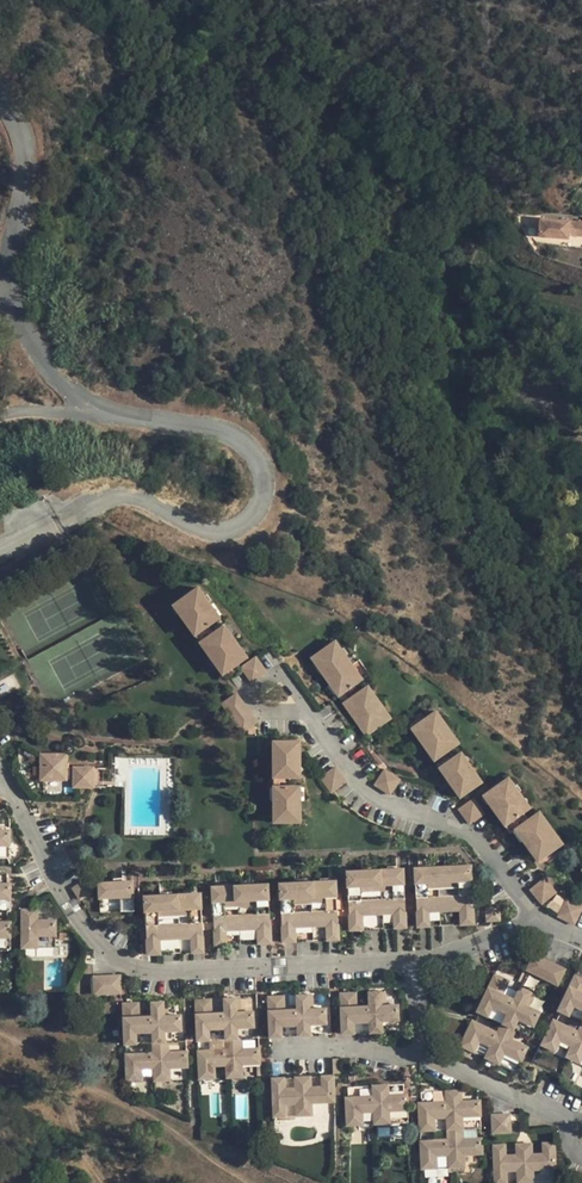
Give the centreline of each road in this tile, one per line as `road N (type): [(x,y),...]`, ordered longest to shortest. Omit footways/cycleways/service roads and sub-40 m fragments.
road 1 (residential): [(0,773),(62,899),(116,958),(146,970),(409,961)]
road 2 (residential): [(111,423),(250,447),(267,466),(276,499),(256,526),(223,541),(142,509),(104,511),(0,560)]
road 3 (residential): [(306,710),(355,782),(476,842),(534,921)]
road 4 (residential): [(6,307),(26,147),(0,88)]
road 5 (residential): [(425,1056),(552,1112),(581,1156)]
road 6 (residential): [(111,423),(44,361),(6,307)]
road 7 (residential): [(273,1050),(425,1056)]
road 8 (residential): [(409,961),(534,921)]

